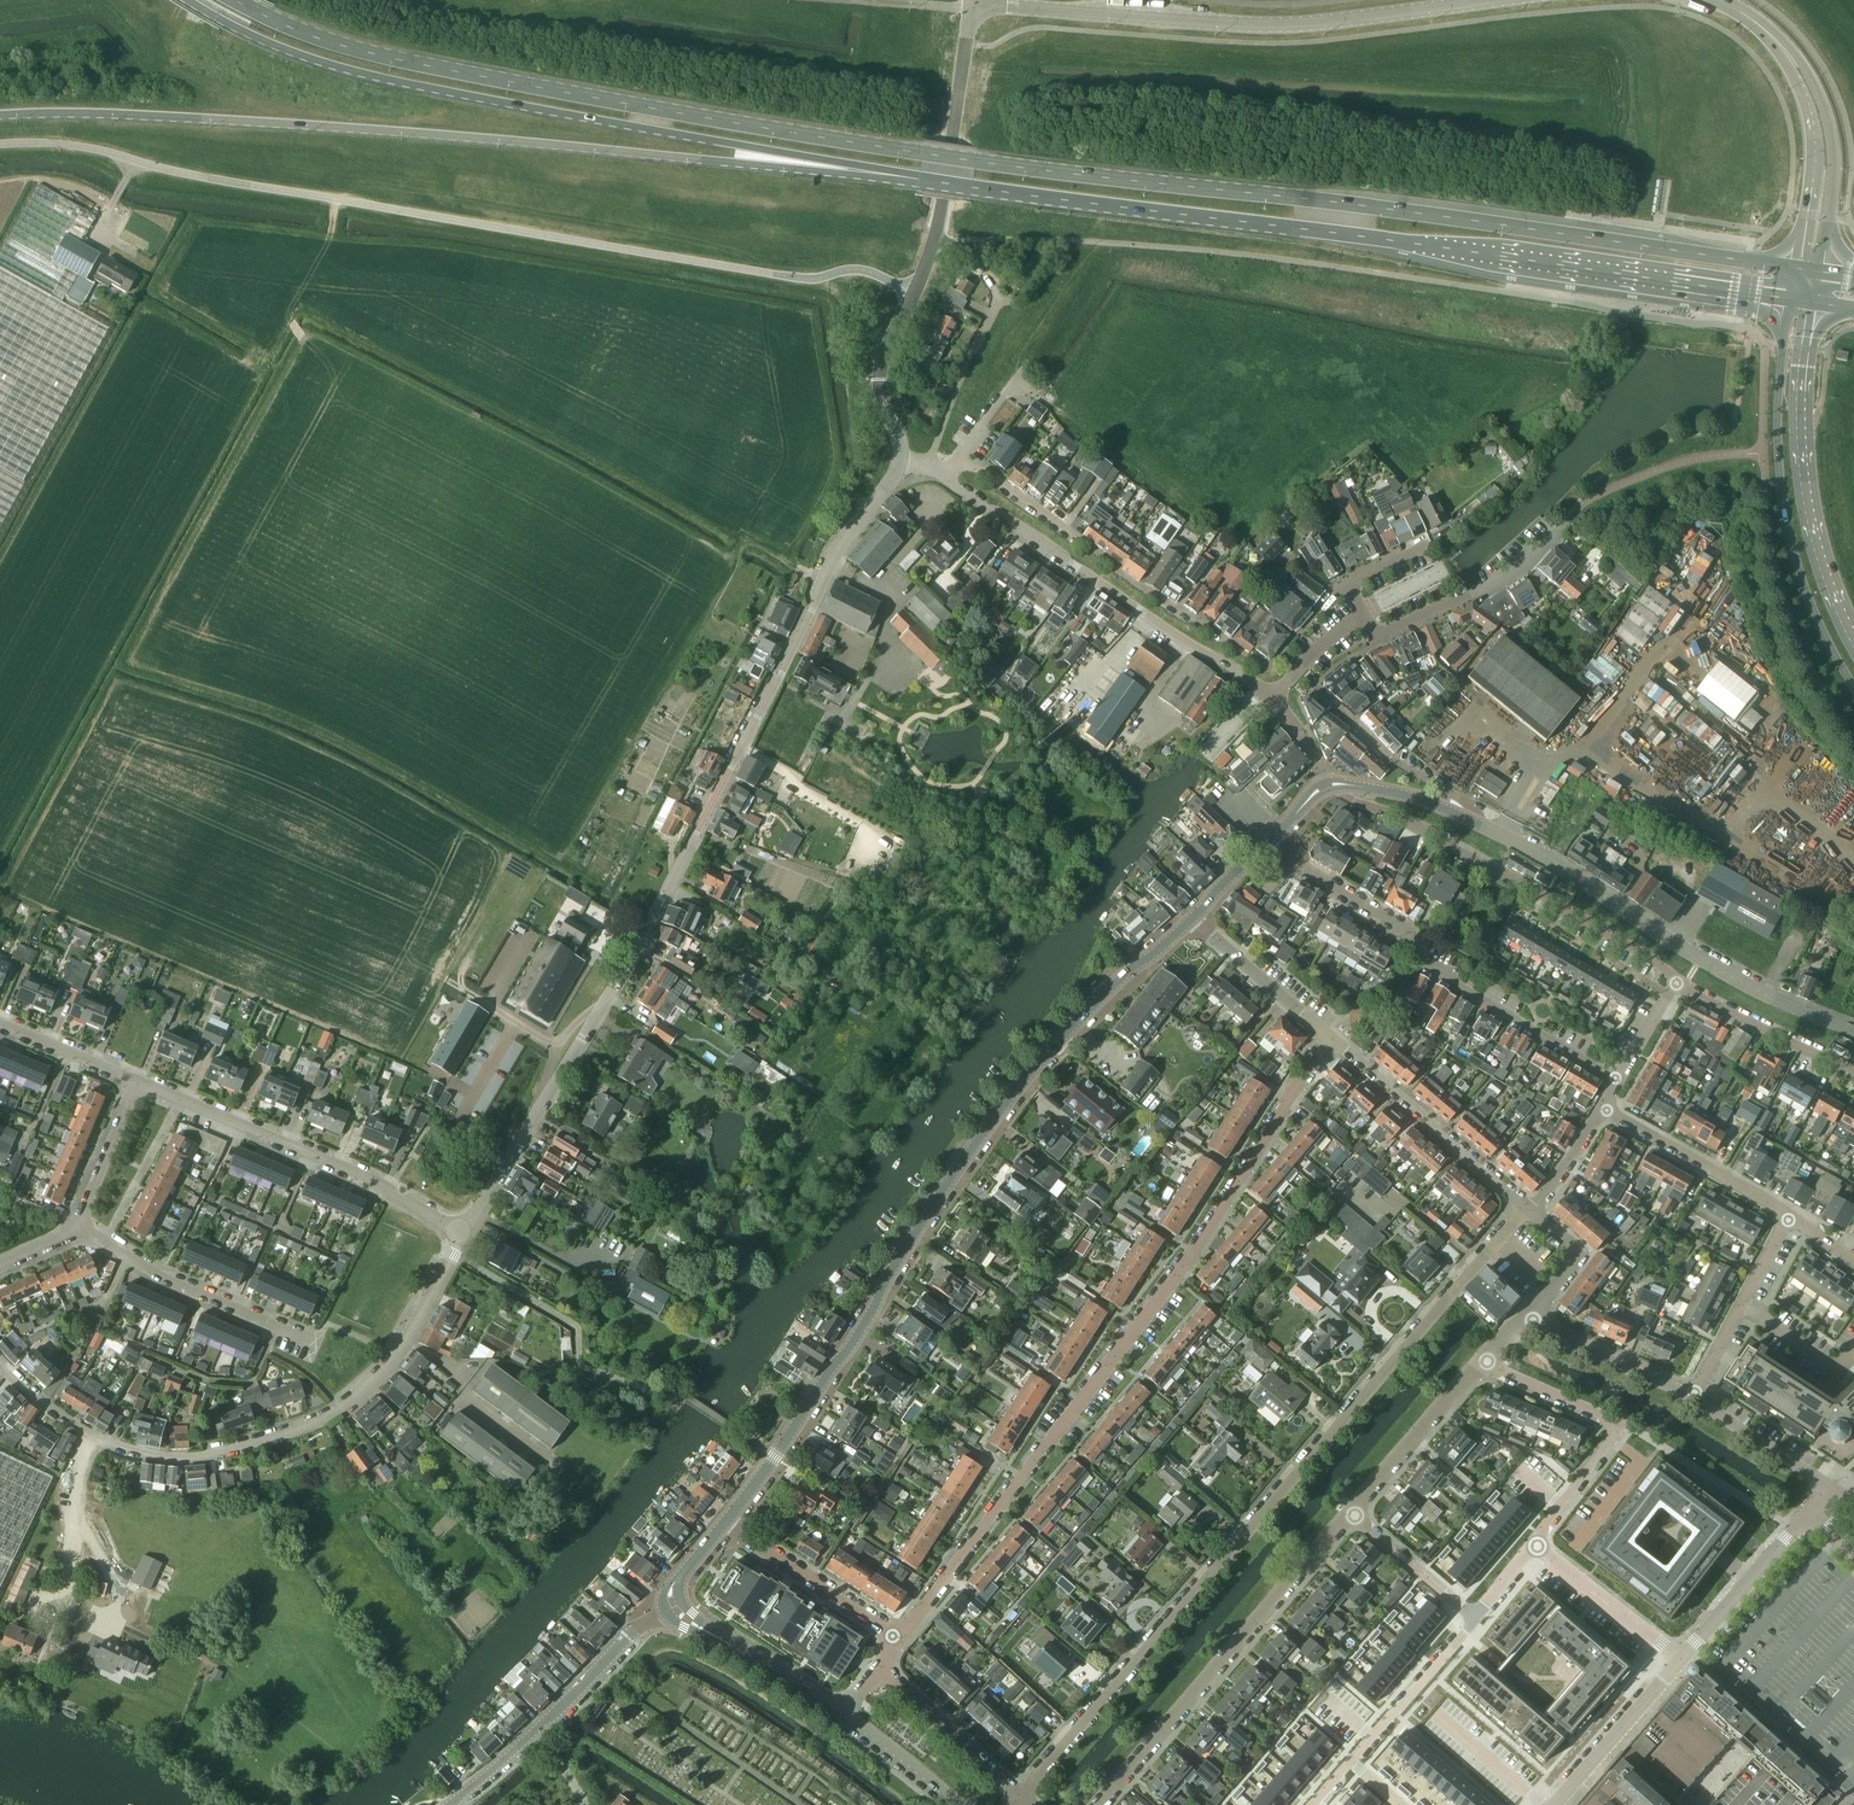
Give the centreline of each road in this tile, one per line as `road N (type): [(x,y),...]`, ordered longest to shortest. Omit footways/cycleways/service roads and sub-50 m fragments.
road 1 (primary): [(1797,267),(796,133),(374,54),(233,0)]
road 2 (track): [(170,265),(457,294),(745,344),(773,361),(787,474),(720,569),(664,590),(522,835)]
road 3 (track): [(541,799),(332,684),(196,633),(320,400),(345,400),(710,595)]
road 4 (primary): [(0,115),(365,129),(919,179)]
road 5 (unclassified): [(464,1234),(642,945),(845,542),(893,485),(902,460)]
road 6 (primary): [(919,179),(1791,299)]
road 7 (unclassified): [(912,291),(867,271),(798,278),(133,162)]
road 8 (residential): [(1019,1796),(1528,1208)]
road 9 (secondary): [(724,1524),(1003,1106),(1093,1005),(1193,918)]
road 10 (primary): [(188,0),(288,51),(402,83),(919,179)]
road 11 (residential): [(898,1640),(1184,1265),(1329,1036)]
road 12 (track): [(335,199),(321,264),(284,290),(236,376),(207,384),(0,759)]
road 13 (unclassified): [(1494,0),(1280,23),(972,2)]
road 14 (secondary): [(1469,820),(1746,984),(1853,1030)]
road 15 (residential): [(1617,1080),(1433,972),(1409,933),(1304,870),(1272,838)]
road 16 (secondary): [(1791,299),(1779,391),(1781,486),(1809,599),(1853,687)]
road 17 (residential): [(1339,785),(1354,801),(1398,816),(1551,902),(1676,982)]
road 18 (unclassified): [(947,479),(1269,698)]
road 19 (residential): [(1101,1804),(1352,1512)]
road 20 (unclassified): [(464,1234),(369,1178),(139,1082)]
road 21 (secondary): [(1853,638),(1828,579),(1804,473),(1801,395),(1813,302)]
road 22 (residential): [(957,466),(992,476),(1241,654)]
road 23 (residential): [(95,1438),(167,1458),(257,1444),(338,1411),(398,1355)]
road 24 (tertiary): [(450,1804),(635,1628),(674,1609)]
road 25 (unclassified): [(972,2),(943,199),(912,291)]
road 26 (residential): [(1528,1208),(1329,1036)]
road 27 (residential): [(306,1341),(150,1274),(77,1229)]
road 28 (residential): [(1566,519),(1505,579),(1389,631),(1375,633),(1361,615)]
road 29 (residential): [(1309,1804),(1473,1616)]
road 30 (unclassified): [(1818,270),(1833,143),(1814,87),(1790,58)]
road 31 (residential): [(1790,1218),(1603,1107)]
road 32 (unclassified): [(1790,58),(1811,127),(1797,267)]
road 33 (residential): [(724,1524),(898,1640)]
road 34 (residential): [(1693,1397),(1790,1218)]
road 35 (residential): [(1352,1512),(1485,1359)]
road 36 (secondary): [(674,1609),(843,1715)]
road 37 (residential): [(1853,1069),(1676,982)]
road 38 (residential): [(1552,1804),(1681,1657)]
road 39 (residential): [(1681,1657),(1811,1518)]
road 40 (residential): [(1019,1796),(880,1667)]
road 41 (residential): [(1681,1657),(1538,1542)]
road 42 (residential): [(927,467),(967,360),(1002,301)]
road 43 (residential): [(1693,1397),(1554,1335),(1531,1316)]
road 44 (residential): [(1329,1036),(1193,918)]
road 45 (unclassified): [(912,291),(877,366),(902,460)]
road 46 (residential): [(1834,1493),(1693,1397)]
road 47 (unclassified): [(58,1601),(77,1487),(95,1438)]
road 48 (residential): [(1473,1616),(1352,1512)]
road 49 (residential): [(77,1229),(139,1082)]
road 50 (residential): [(1531,1316),(1584,1255),(1528,1208)]
road 51 (unclassified): [(139,1082),(0,1024)]
road 52 (residential): [(1485,1359),(1617,1427)]
road 53 (residential): [(1573,1548),(1640,1462),(1613,1441)]
road 54 (secondary): [(843,1715),(953,1804)]
road 55 (residential): [(464,1234),(398,1355)]
road 56 (secondary): [(1339,785),(1402,795),(1469,820)]
road 57 (residential): [(1538,1542),(1613,1441)]
road 58 (residential): [(1528,1208),(1603,1107)]
road 59 (residential): [(1361,615),(1348,586),(1429,542)]
road 60 (residential): [(1361,615),(1269,698)]
road 61 (residential): [(0,1364),(95,1438)]
road 62 (residential): [(957,466),(1024,366)]

